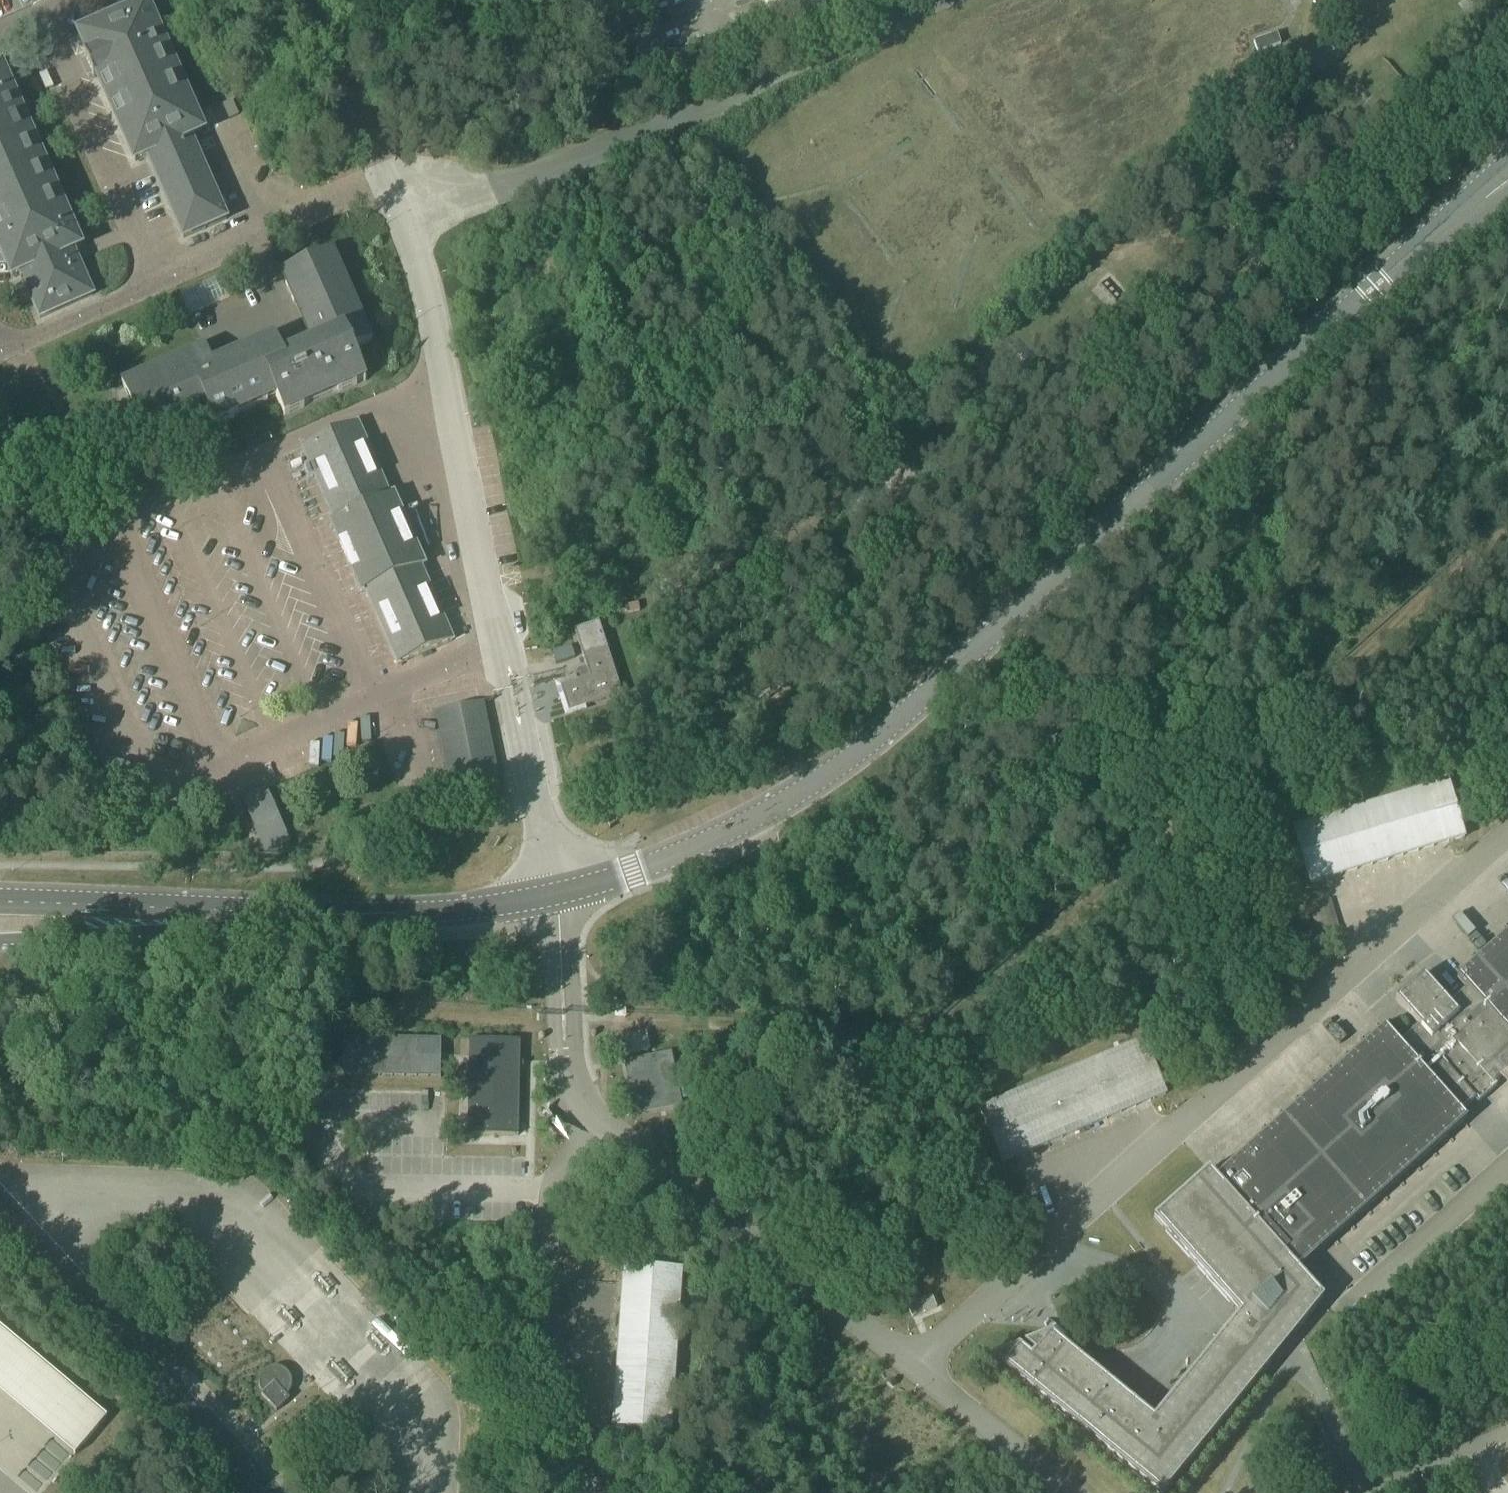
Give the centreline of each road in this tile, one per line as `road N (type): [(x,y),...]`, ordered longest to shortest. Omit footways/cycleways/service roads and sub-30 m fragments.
road 1 (tertiary): [(363,915),(446,913),(554,896),(698,846),(773,808),(915,704),(1329,326),(1457,222)]
road 2 (tertiary): [(0,943),(363,915)]
road 3 (tertiary): [(363,915),(0,901)]

